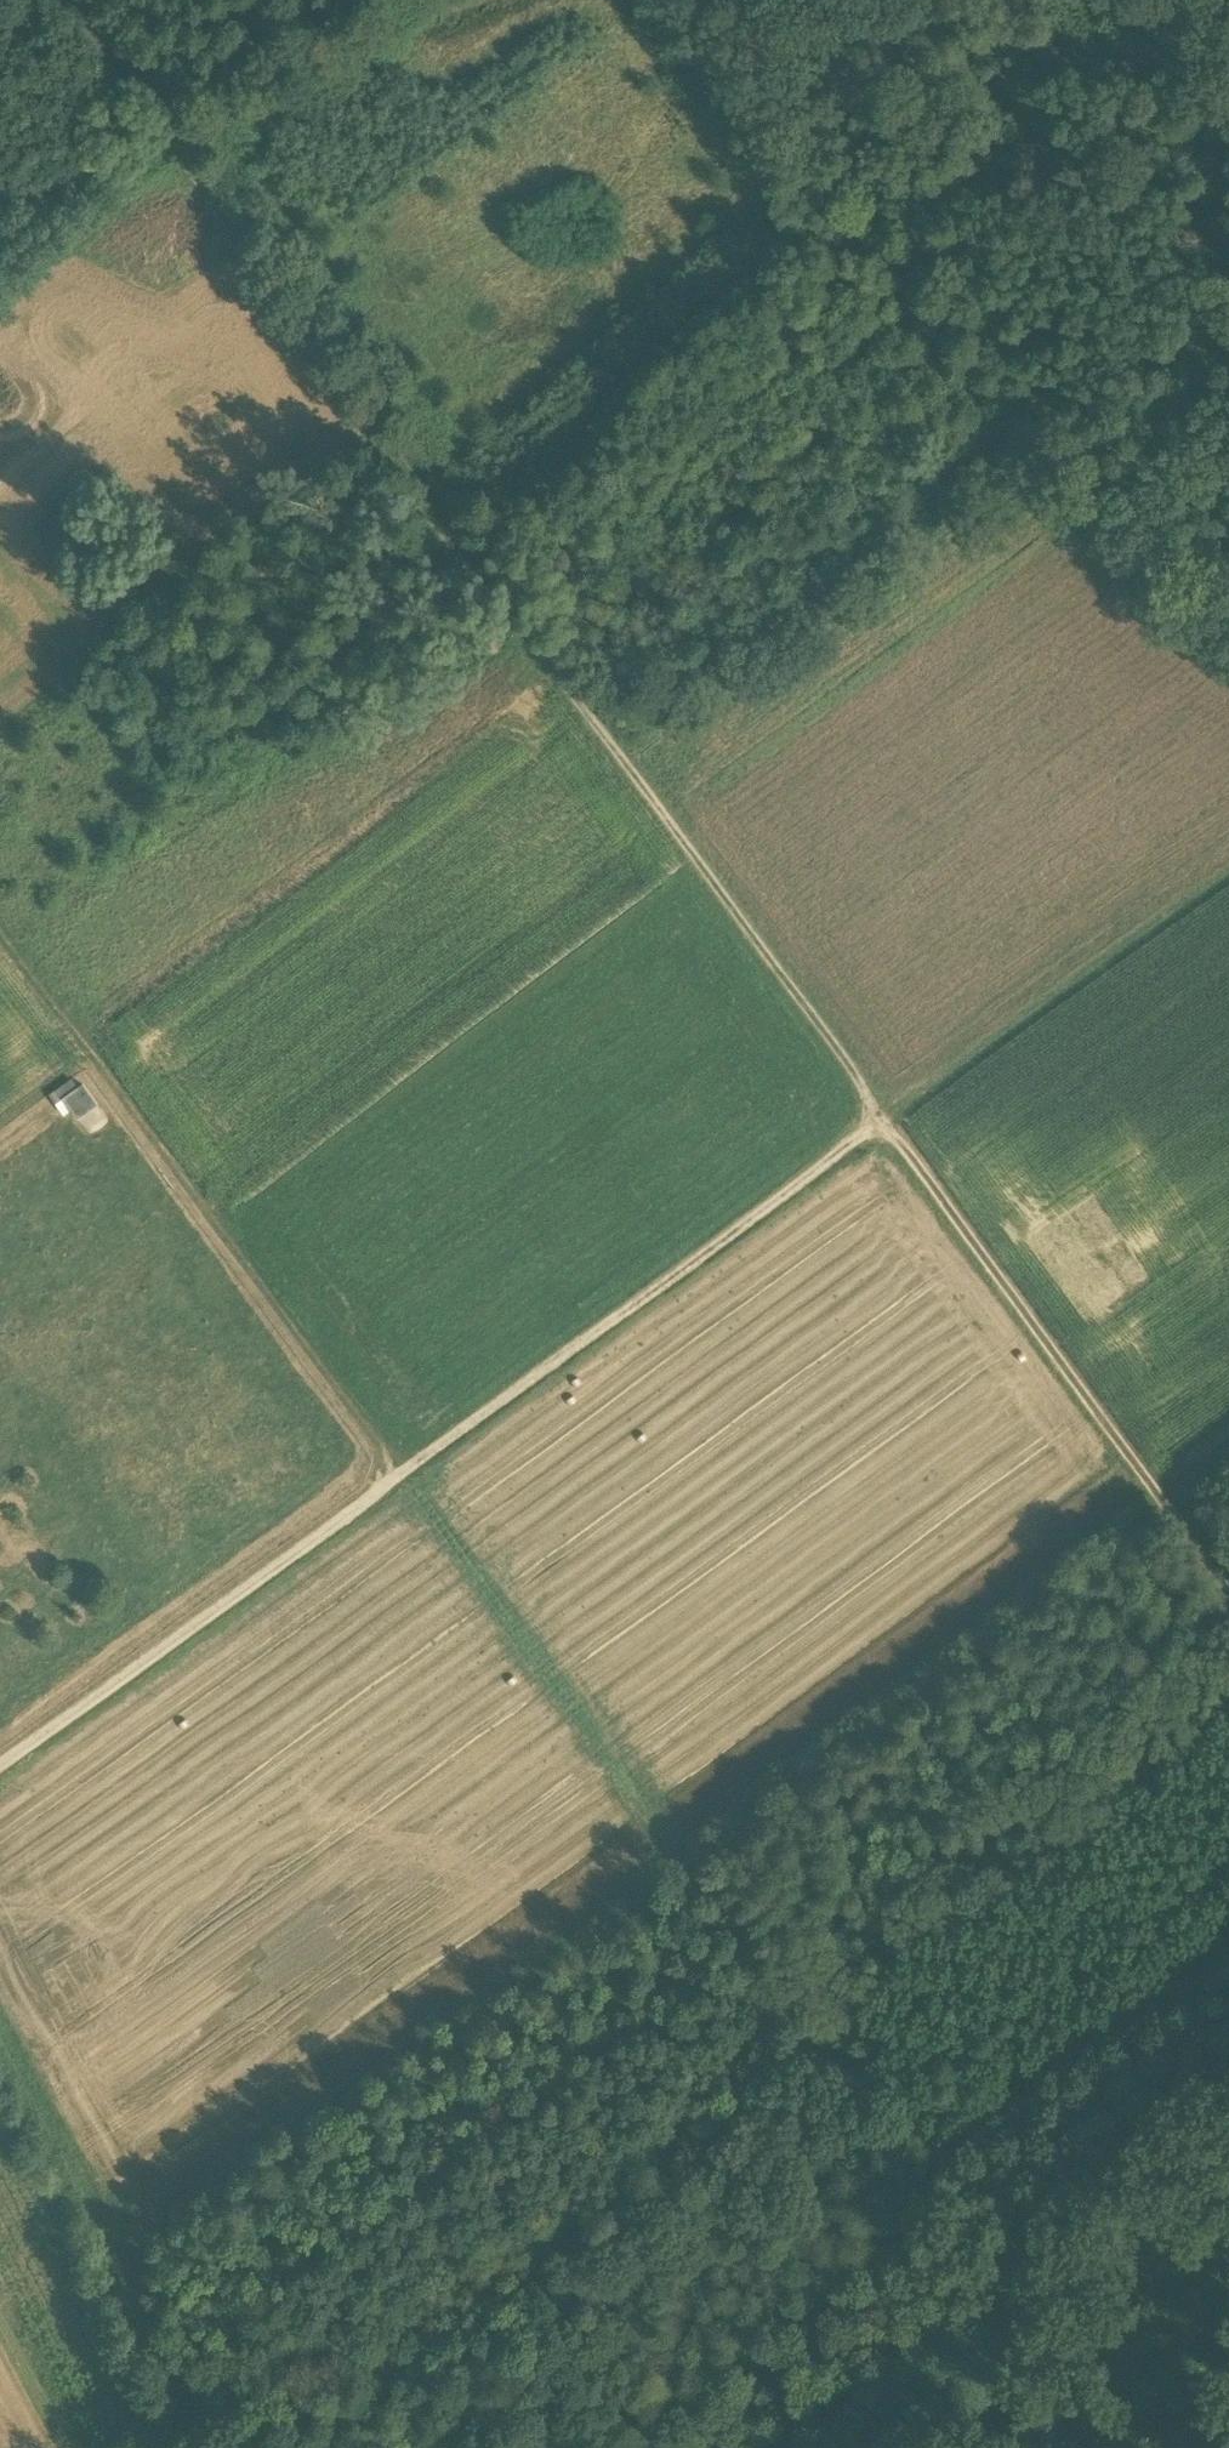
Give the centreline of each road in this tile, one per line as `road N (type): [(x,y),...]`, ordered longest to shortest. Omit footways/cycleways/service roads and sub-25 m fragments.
road 1 (track): [(1033,2321),(396,1479),(0,931)]
road 2 (track): [(0,1766),(885,1128)]
road 3 (track): [(885,1128),(863,1080),(499,600)]
road 4 (track): [(1228,1593),(885,1128)]
road 5 (track): [(207,2417),(0,2034)]
road 6 (track): [(251,261),(499,600)]
road 7 (track): [(251,261),(68,0)]

